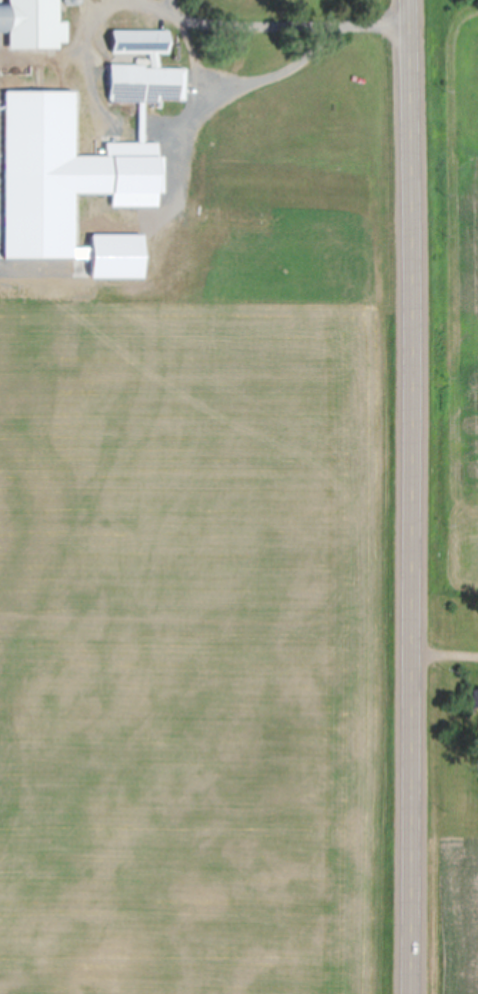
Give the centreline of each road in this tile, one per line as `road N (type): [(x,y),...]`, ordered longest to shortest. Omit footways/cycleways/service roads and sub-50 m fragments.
road 1 (primary): [(416,993),(413,0)]

